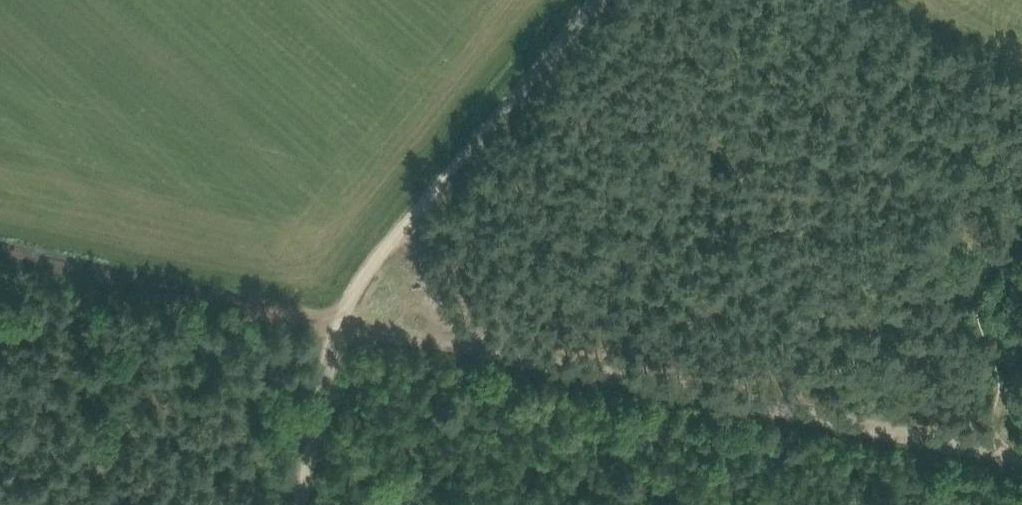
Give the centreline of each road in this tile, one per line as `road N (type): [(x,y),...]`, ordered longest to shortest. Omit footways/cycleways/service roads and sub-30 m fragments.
road 1 (track): [(341,324),(1013,461)]
road 2 (unclassified): [(300,504),(336,337),(363,280),(595,0)]
road 3 (track): [(341,324),(0,250)]
road 4 (track): [(442,343),(401,229)]

